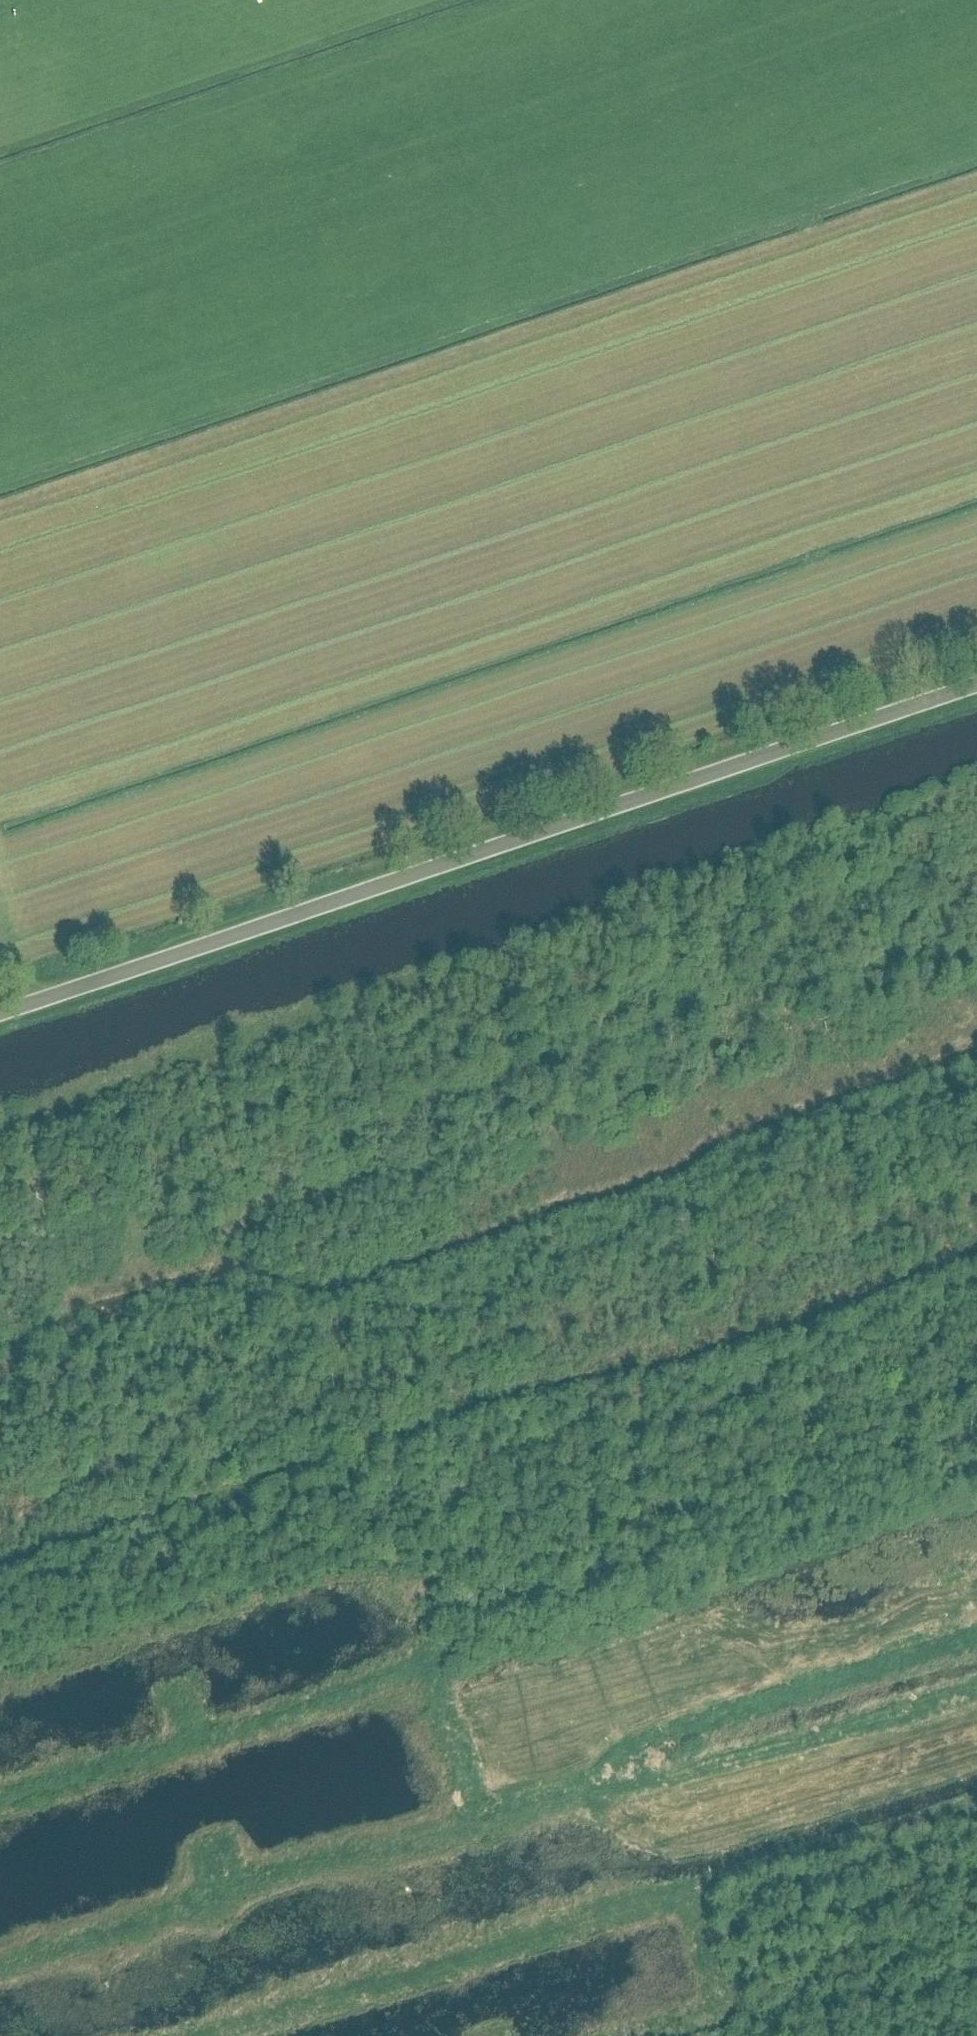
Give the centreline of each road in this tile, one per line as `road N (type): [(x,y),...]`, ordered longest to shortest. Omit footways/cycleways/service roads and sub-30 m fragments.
road 1 (unclassified): [(0,1015),(976,686)]

